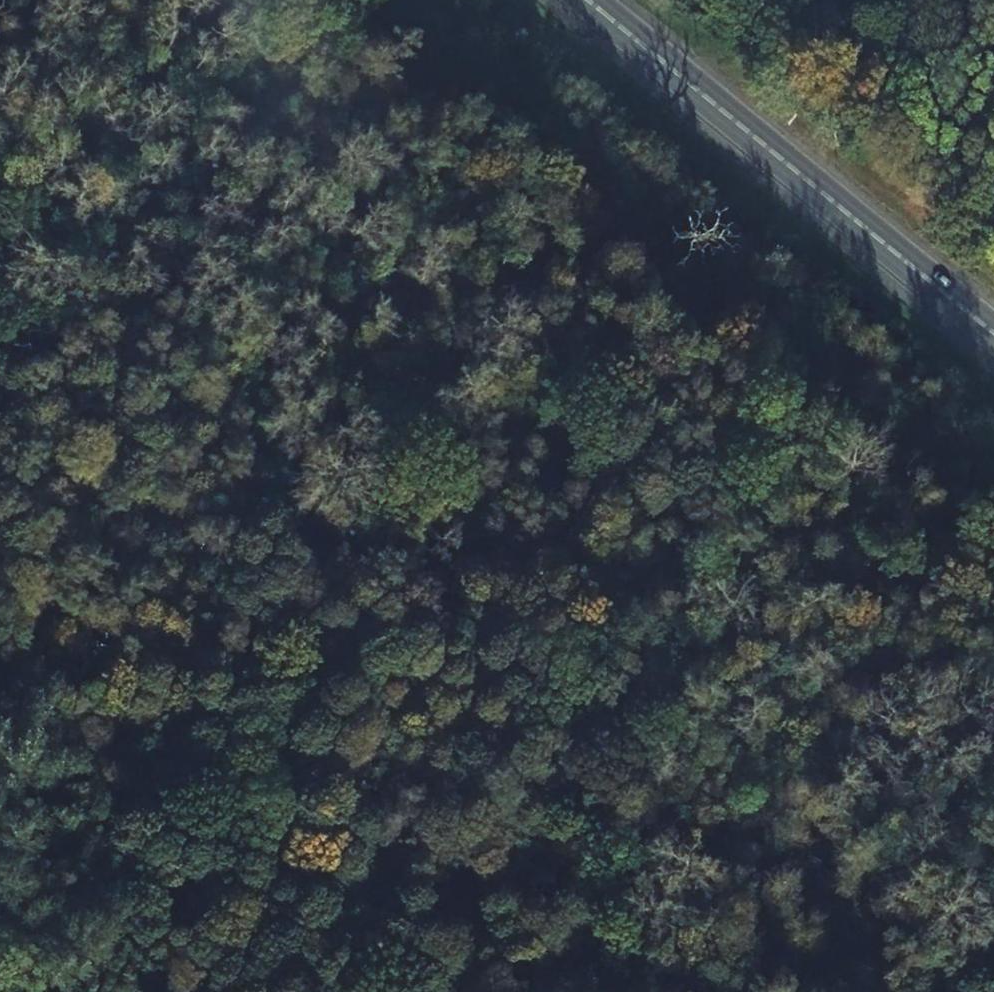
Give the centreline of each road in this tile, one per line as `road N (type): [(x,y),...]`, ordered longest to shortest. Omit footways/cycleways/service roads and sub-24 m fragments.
road 1 (secondary): [(587,0),(993,335)]

